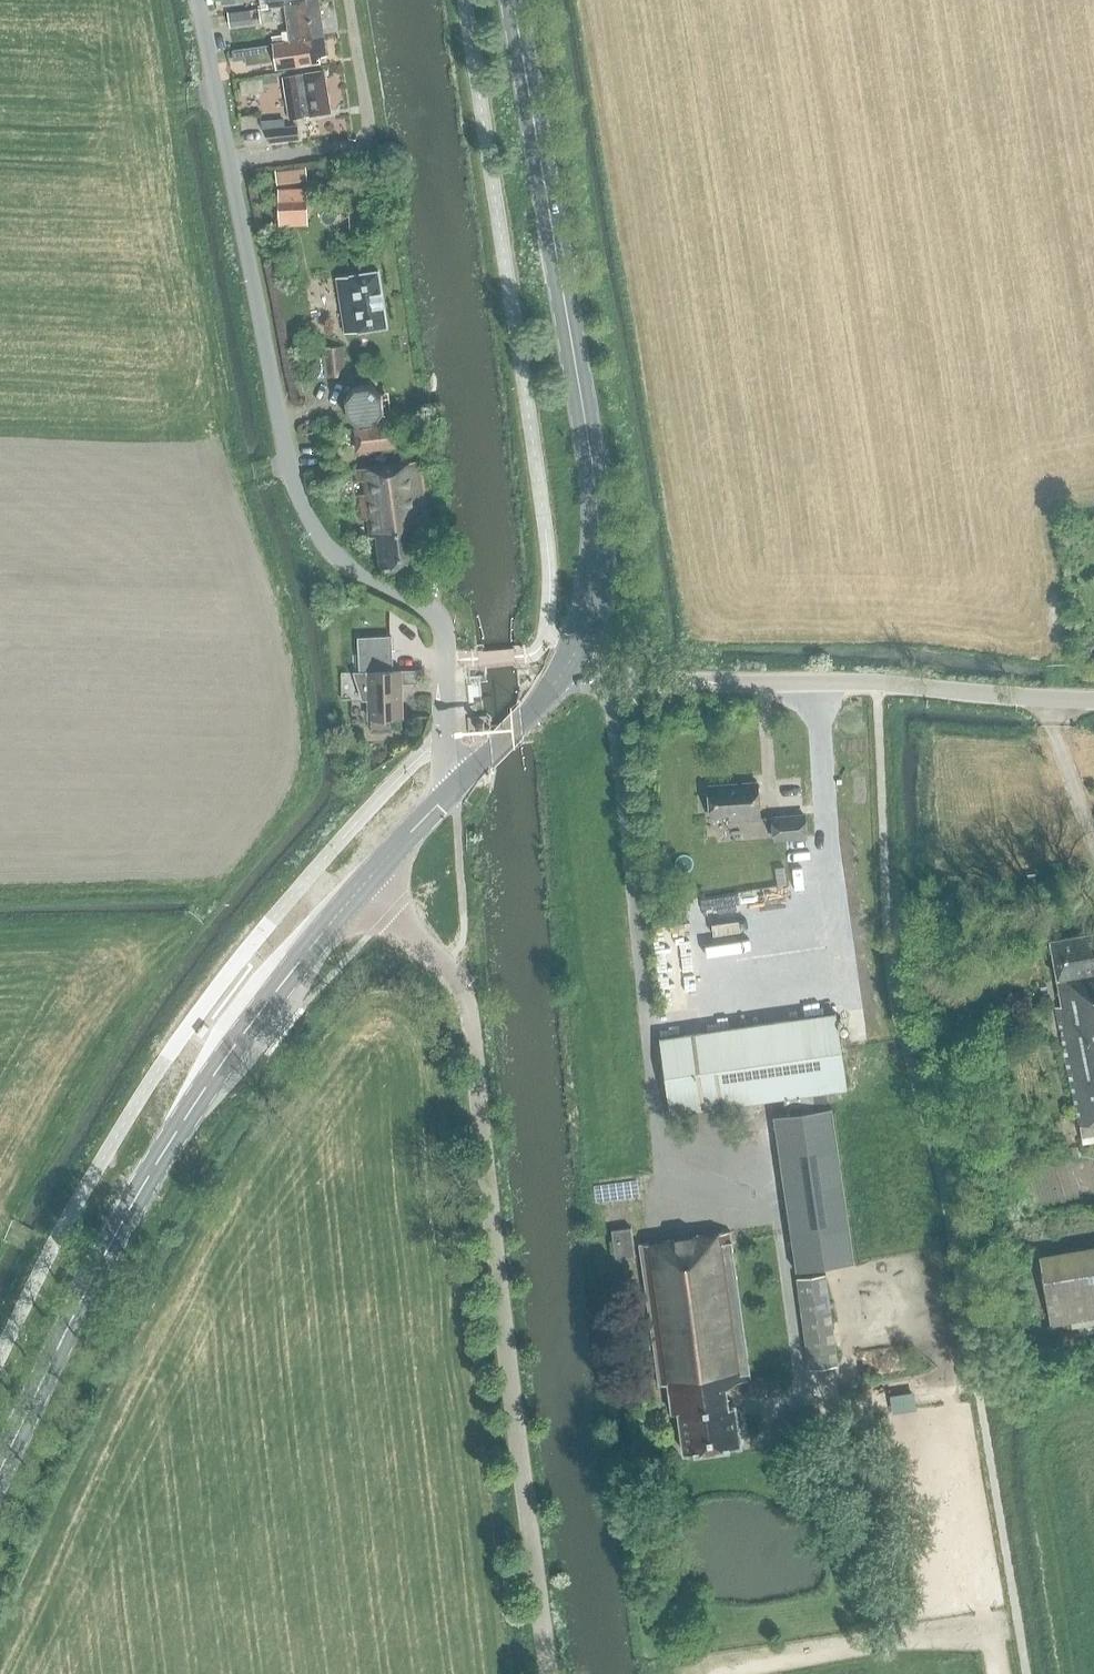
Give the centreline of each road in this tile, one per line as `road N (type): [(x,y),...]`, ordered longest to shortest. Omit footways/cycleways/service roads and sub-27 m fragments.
road 1 (unclassified): [(556,1673),(466,1002),(451,969),(359,889)]
road 2 (tertiary): [(455,787),(438,617),(332,551),(297,497),(229,165)]
road 3 (secondary): [(359,889),(199,1098),(113,1238),(0,1476)]
road 4 (secondary): [(573,656),(595,590),(599,505),(515,0)]
road 5 (unclassified): [(876,685),(608,680),(573,656)]
road 6 (residential): [(229,165),(360,148),(368,123),(348,0)]
road 7 (unclassified): [(876,685),(1093,703)]
road 8 (tertiary): [(229,165),(197,0)]
road 9 (secondary): [(455,787),(359,889)]
road 10 (secondary): [(490,752),(573,656)]

